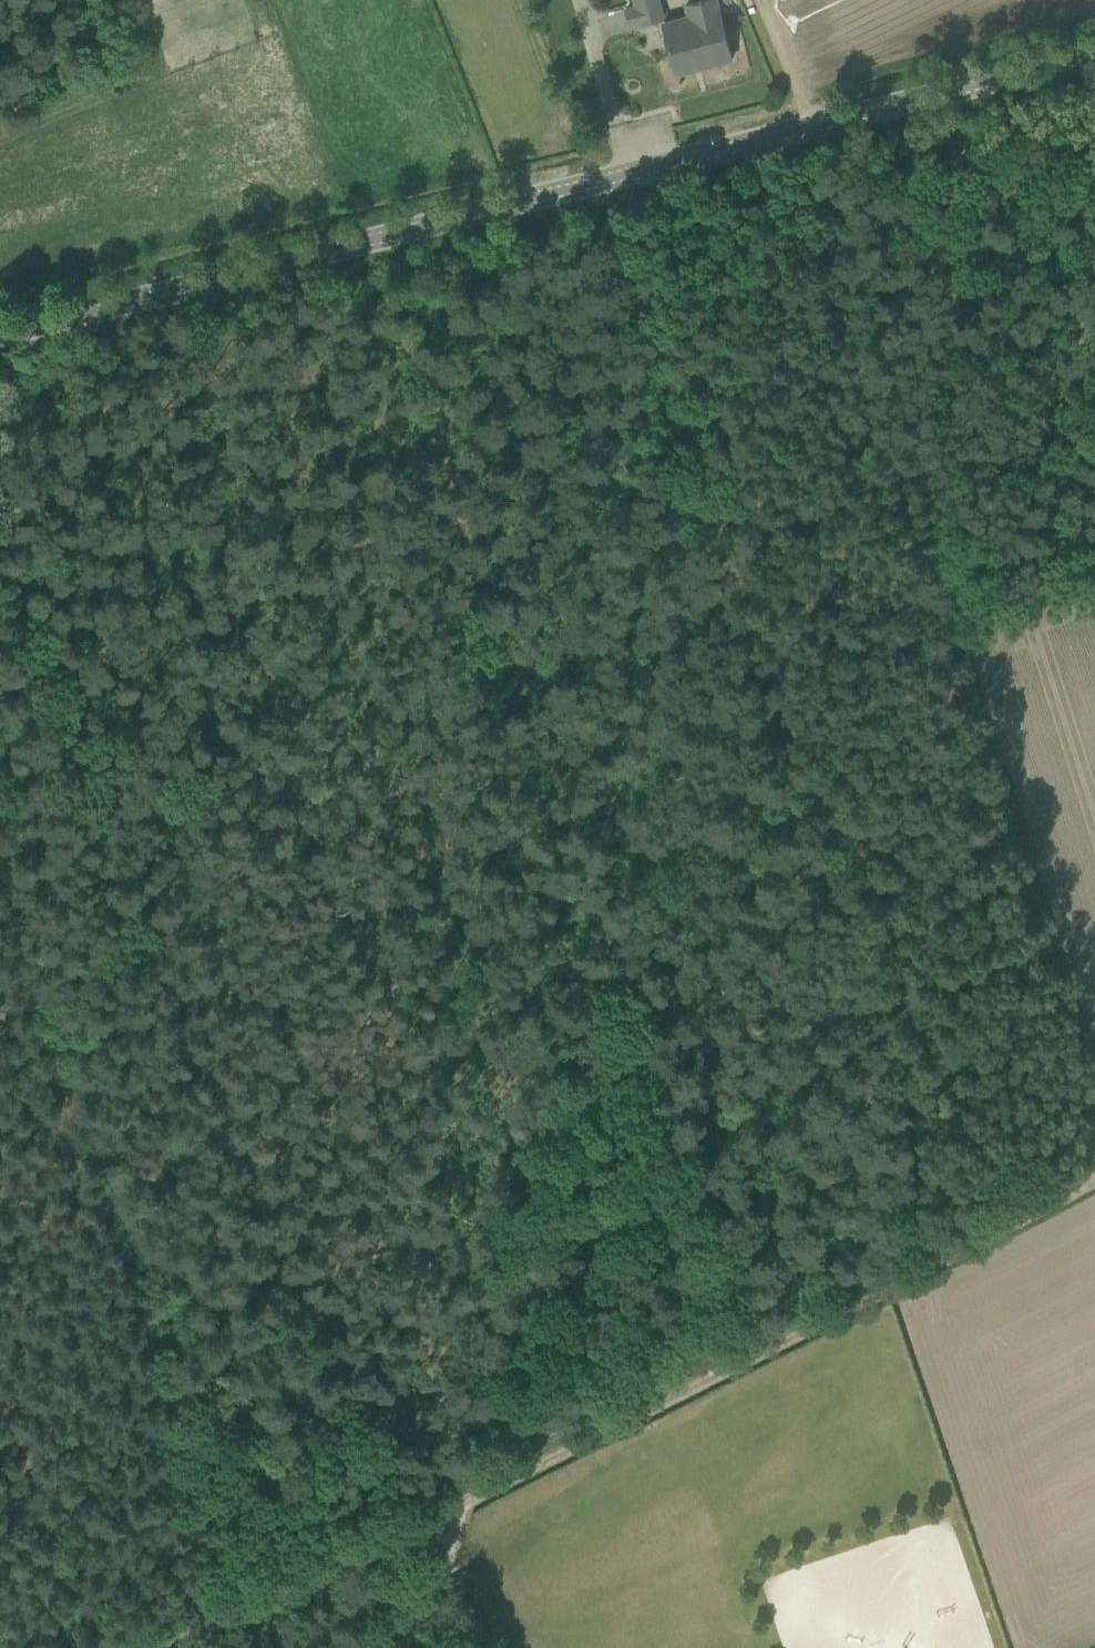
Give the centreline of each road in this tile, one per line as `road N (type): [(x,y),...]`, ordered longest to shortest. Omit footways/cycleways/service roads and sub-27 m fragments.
road 1 (tertiary): [(0,334),(1094,54)]
road 2 (track): [(1094,1172),(129,1647)]

